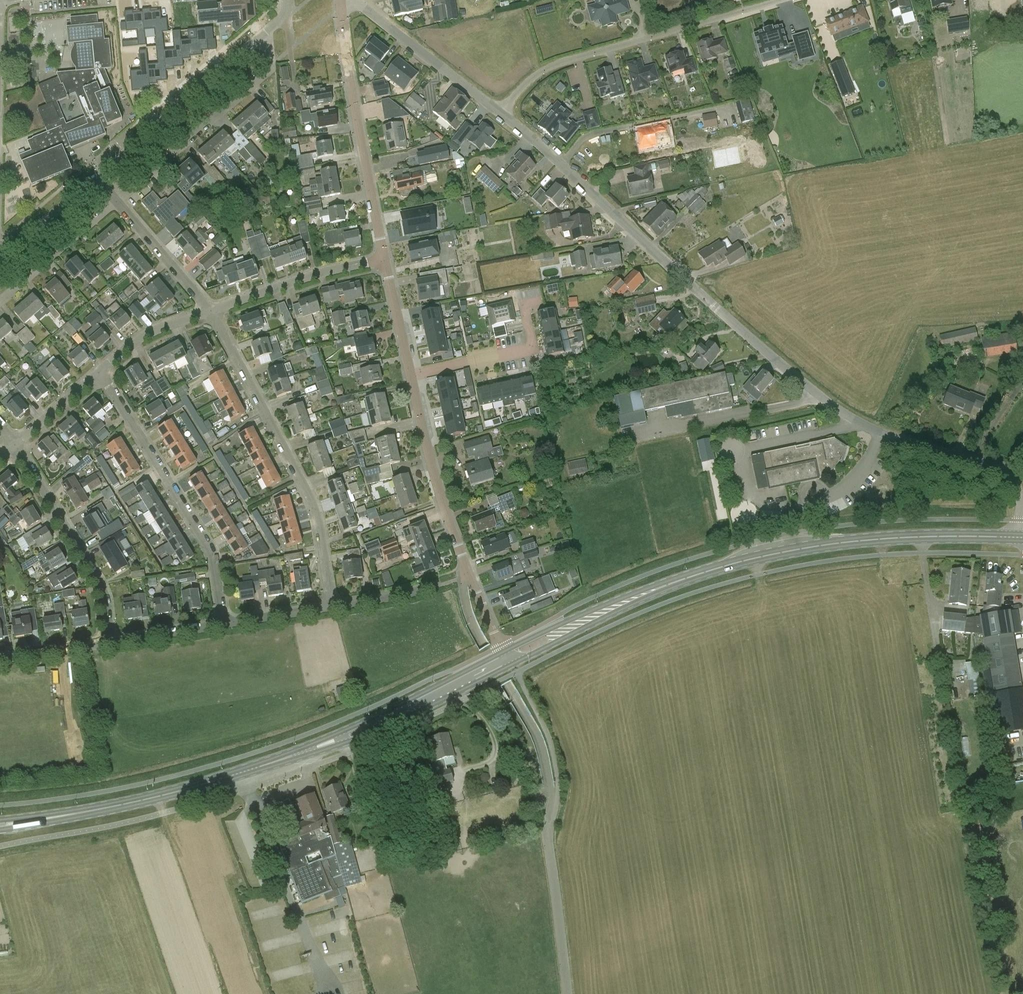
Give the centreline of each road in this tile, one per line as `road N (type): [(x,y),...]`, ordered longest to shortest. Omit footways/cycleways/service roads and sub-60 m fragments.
road 1 (residential): [(1022,512),(1014,483),(1000,470),(881,433),(822,399),(500,112)]
road 2 (primary): [(0,825),(138,801),(248,771),(389,717),(508,658)]
road 3 (primary): [(508,658),(645,593),(737,563),(847,542),(1022,538)]
road 4 (residential): [(331,607),(312,503),(211,312)]
road 5 (unclassified): [(500,112),(555,65),(783,0)]
road 6 (residential): [(508,658),(441,499),(411,376)]
road 7 (residential): [(223,625),(210,552),(100,373)]
road 8 (residential): [(386,259),(340,0)]
road 9 (residential): [(117,202),(266,73),(267,33)]
road 10 (residential): [(267,33),(96,178)]
road 11 (residential): [(110,642),(103,590),(15,446)]
road 12 (residential): [(500,112),(361,5),(340,0)]
road 13 (residential): [(211,312),(386,259)]
road 14 (residential): [(524,306),(533,348),(411,376)]
road 15 (unclassified): [(568,993),(547,837)]
road 16 (residential): [(0,302),(117,202)]
road 17 (residential): [(211,312),(117,202)]
road 18 (residential): [(100,373),(147,333),(211,312)]
road 19 (residential): [(96,178),(0,260)]

